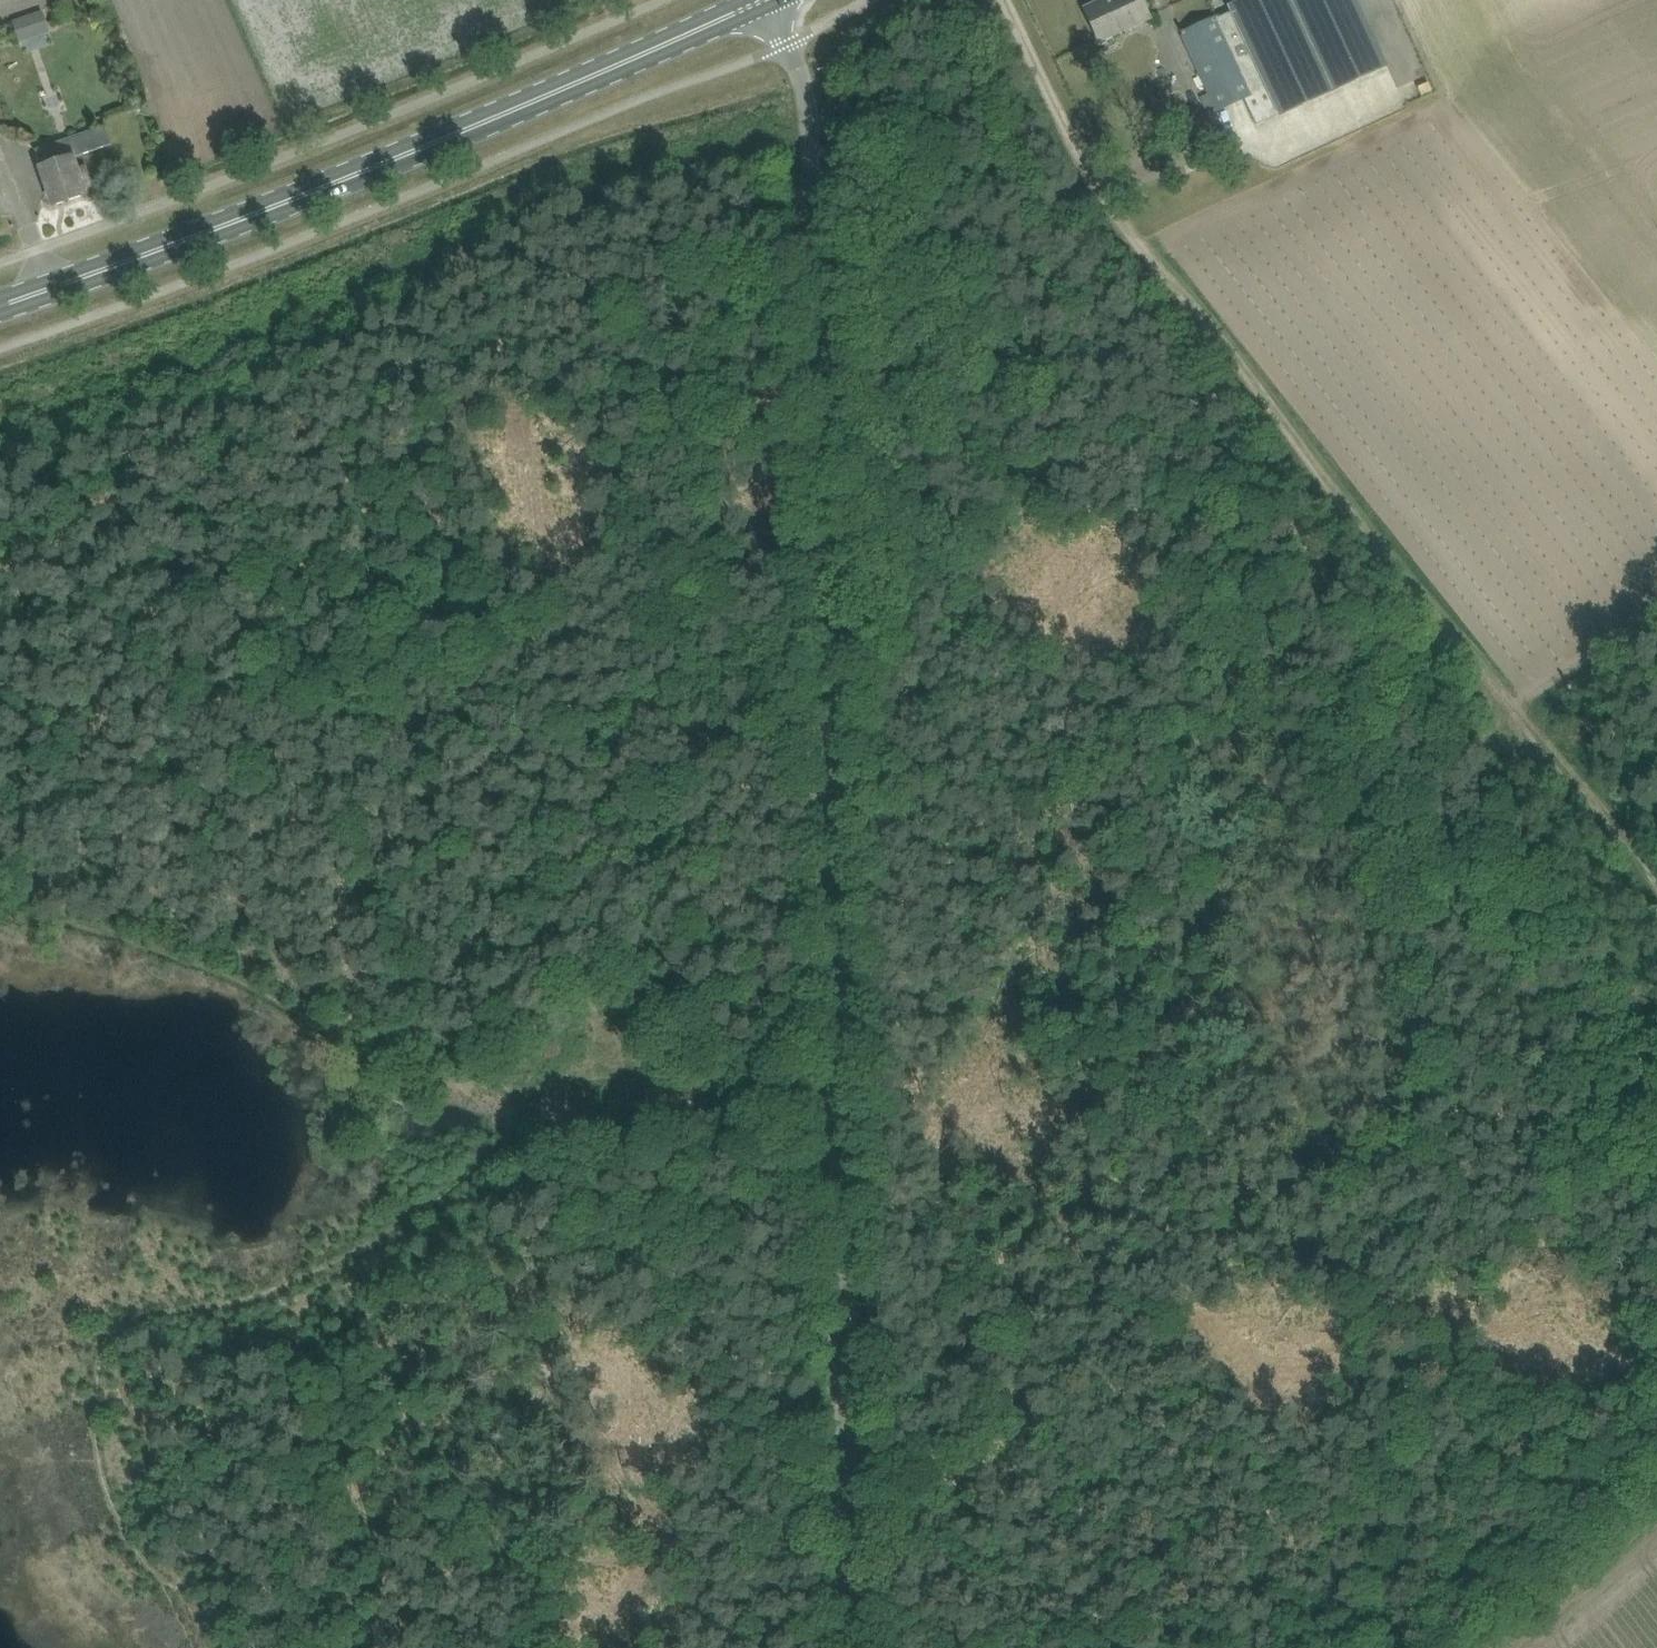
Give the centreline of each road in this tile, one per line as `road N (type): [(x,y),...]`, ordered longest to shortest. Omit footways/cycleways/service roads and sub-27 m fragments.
road 1 (unclassified): [(848,1647),(810,122),(792,42)]
road 2 (primary): [(0,304),(288,200),(770,0)]
road 3 (track): [(1430,609),(1185,297),(1081,146),(1011,0)]
road 4 (track): [(1656,887),(1585,788),(1430,609)]
road 5 (track): [(1459,1647),(1656,1471)]

